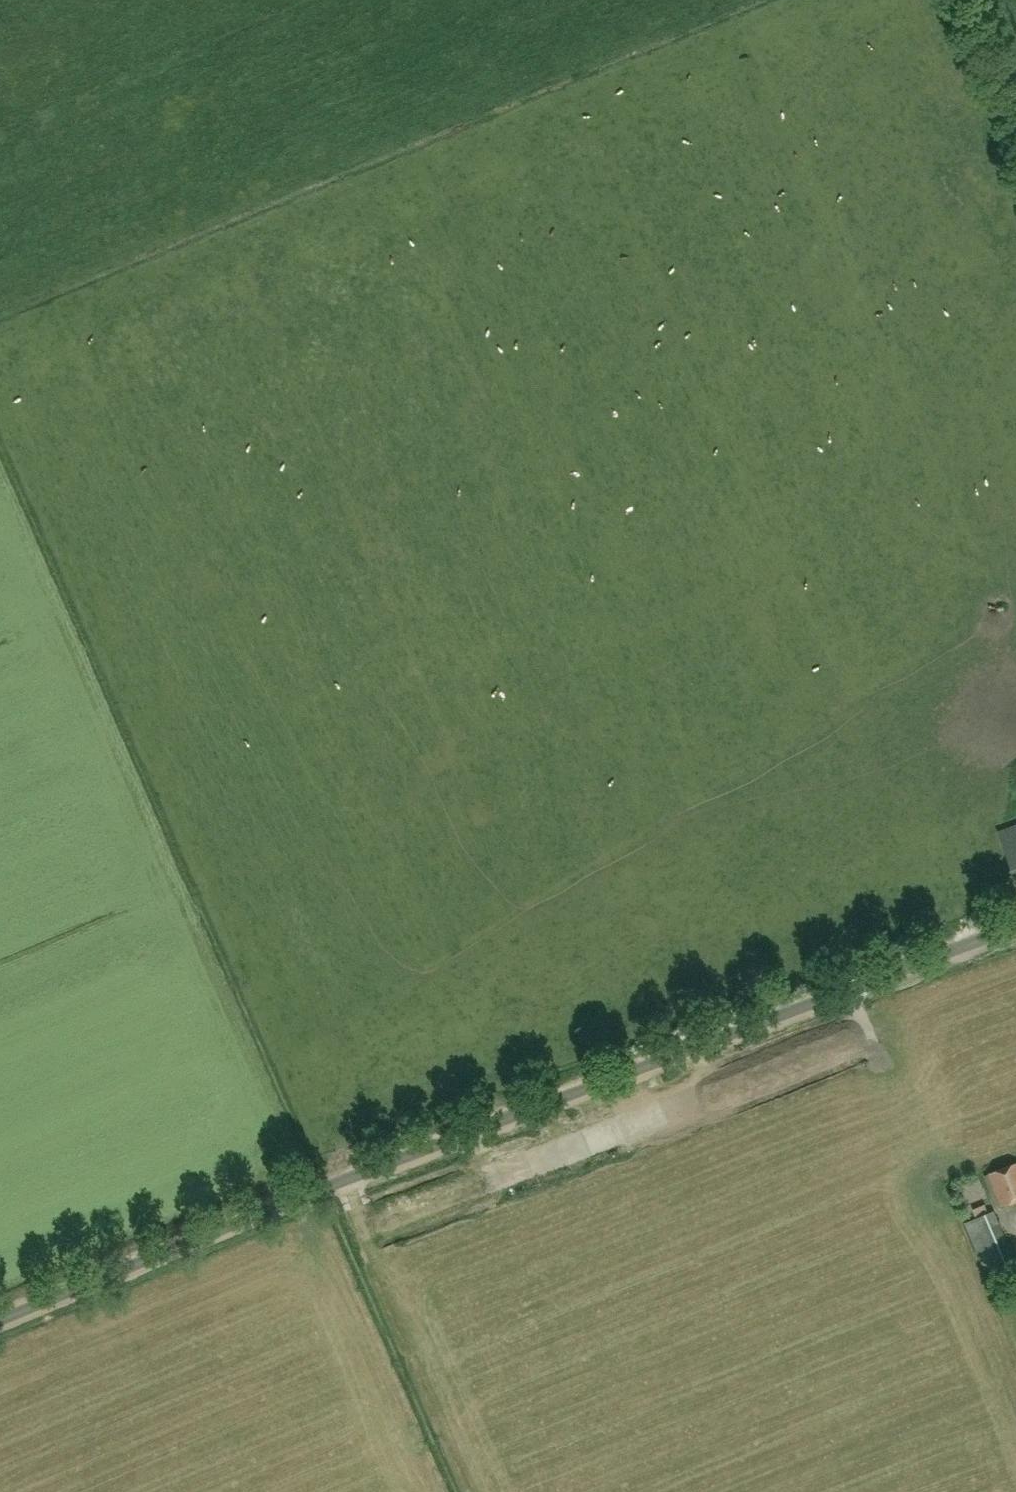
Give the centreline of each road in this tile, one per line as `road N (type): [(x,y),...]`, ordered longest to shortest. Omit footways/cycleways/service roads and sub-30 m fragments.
road 1 (unclassified): [(0,1315),(1015,923)]

